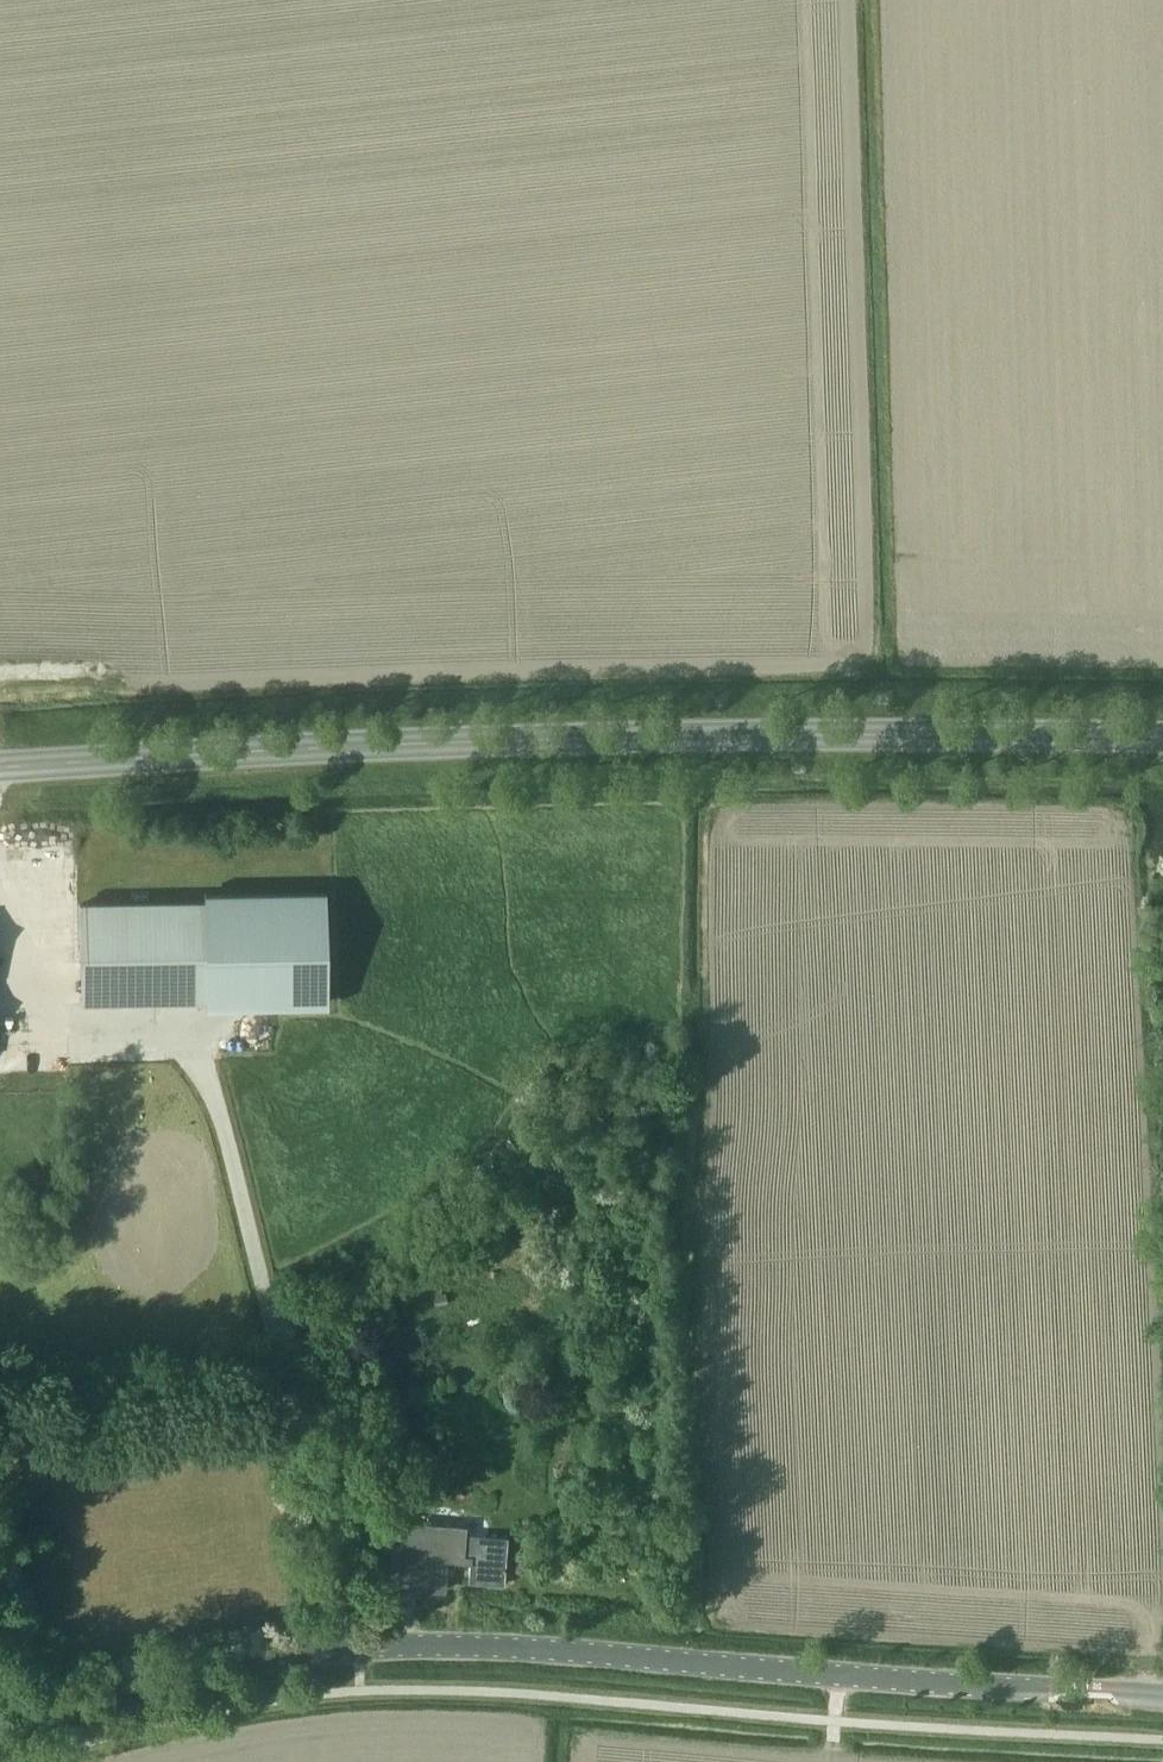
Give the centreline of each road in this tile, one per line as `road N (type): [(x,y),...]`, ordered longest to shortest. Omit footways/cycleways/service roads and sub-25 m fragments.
road 1 (tertiary): [(1162,1691),(509,1645),(390,1645),(249,1661),(0,1720)]
road 2 (primary): [(0,765),(562,737),(1162,736)]

